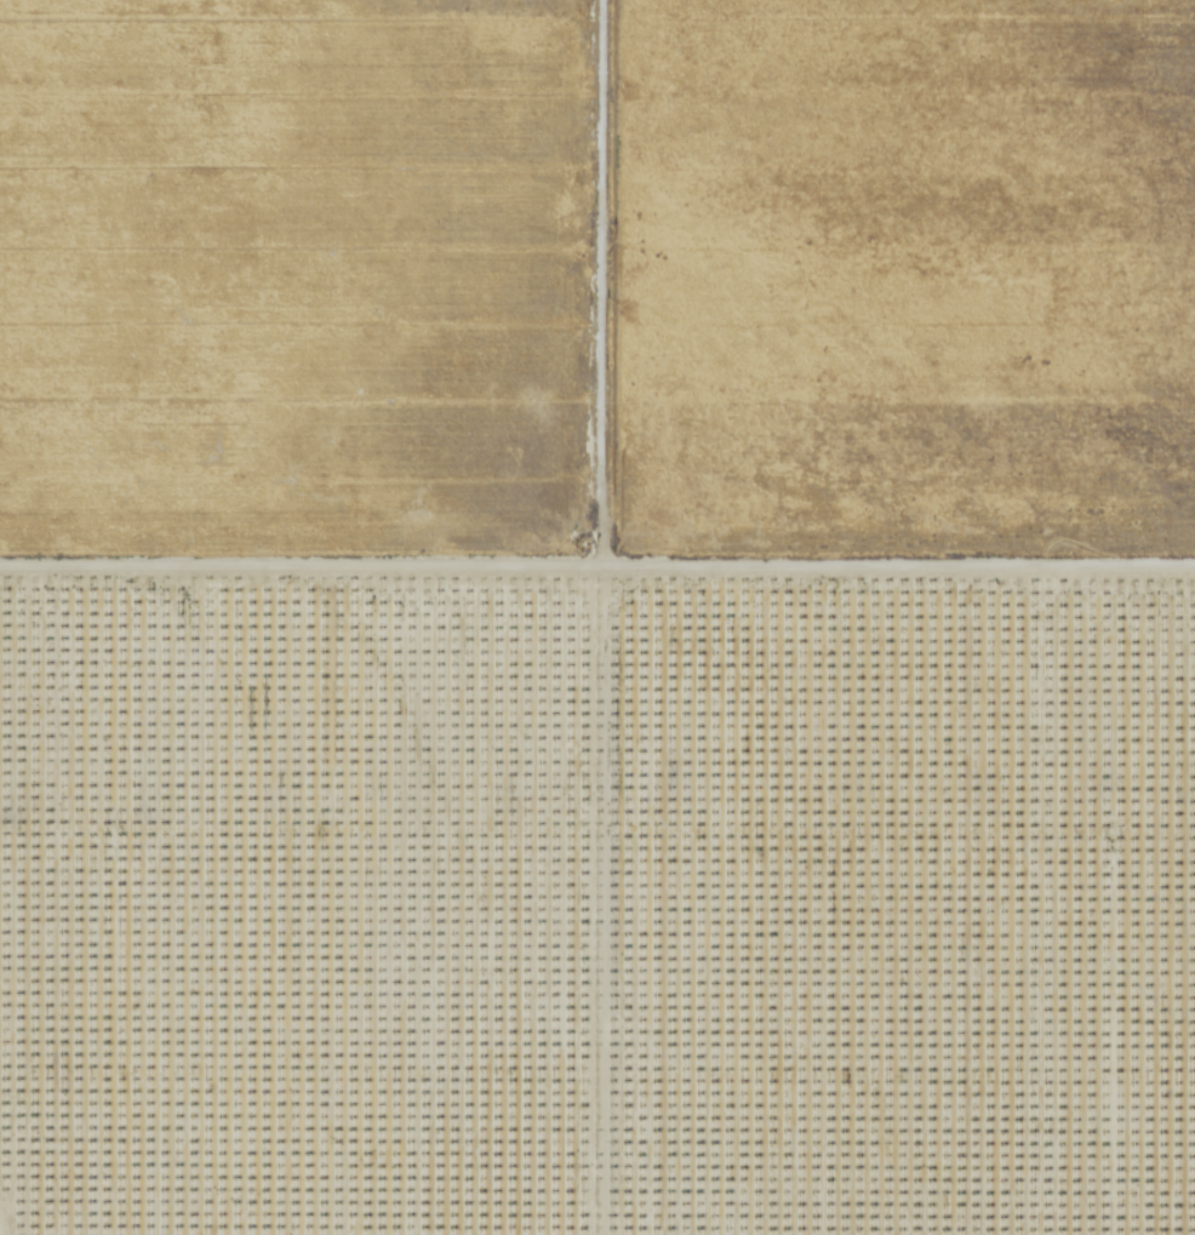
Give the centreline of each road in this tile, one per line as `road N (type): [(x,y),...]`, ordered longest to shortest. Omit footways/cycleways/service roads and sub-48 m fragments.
road 1 (track): [(0,568),(1194,572)]

